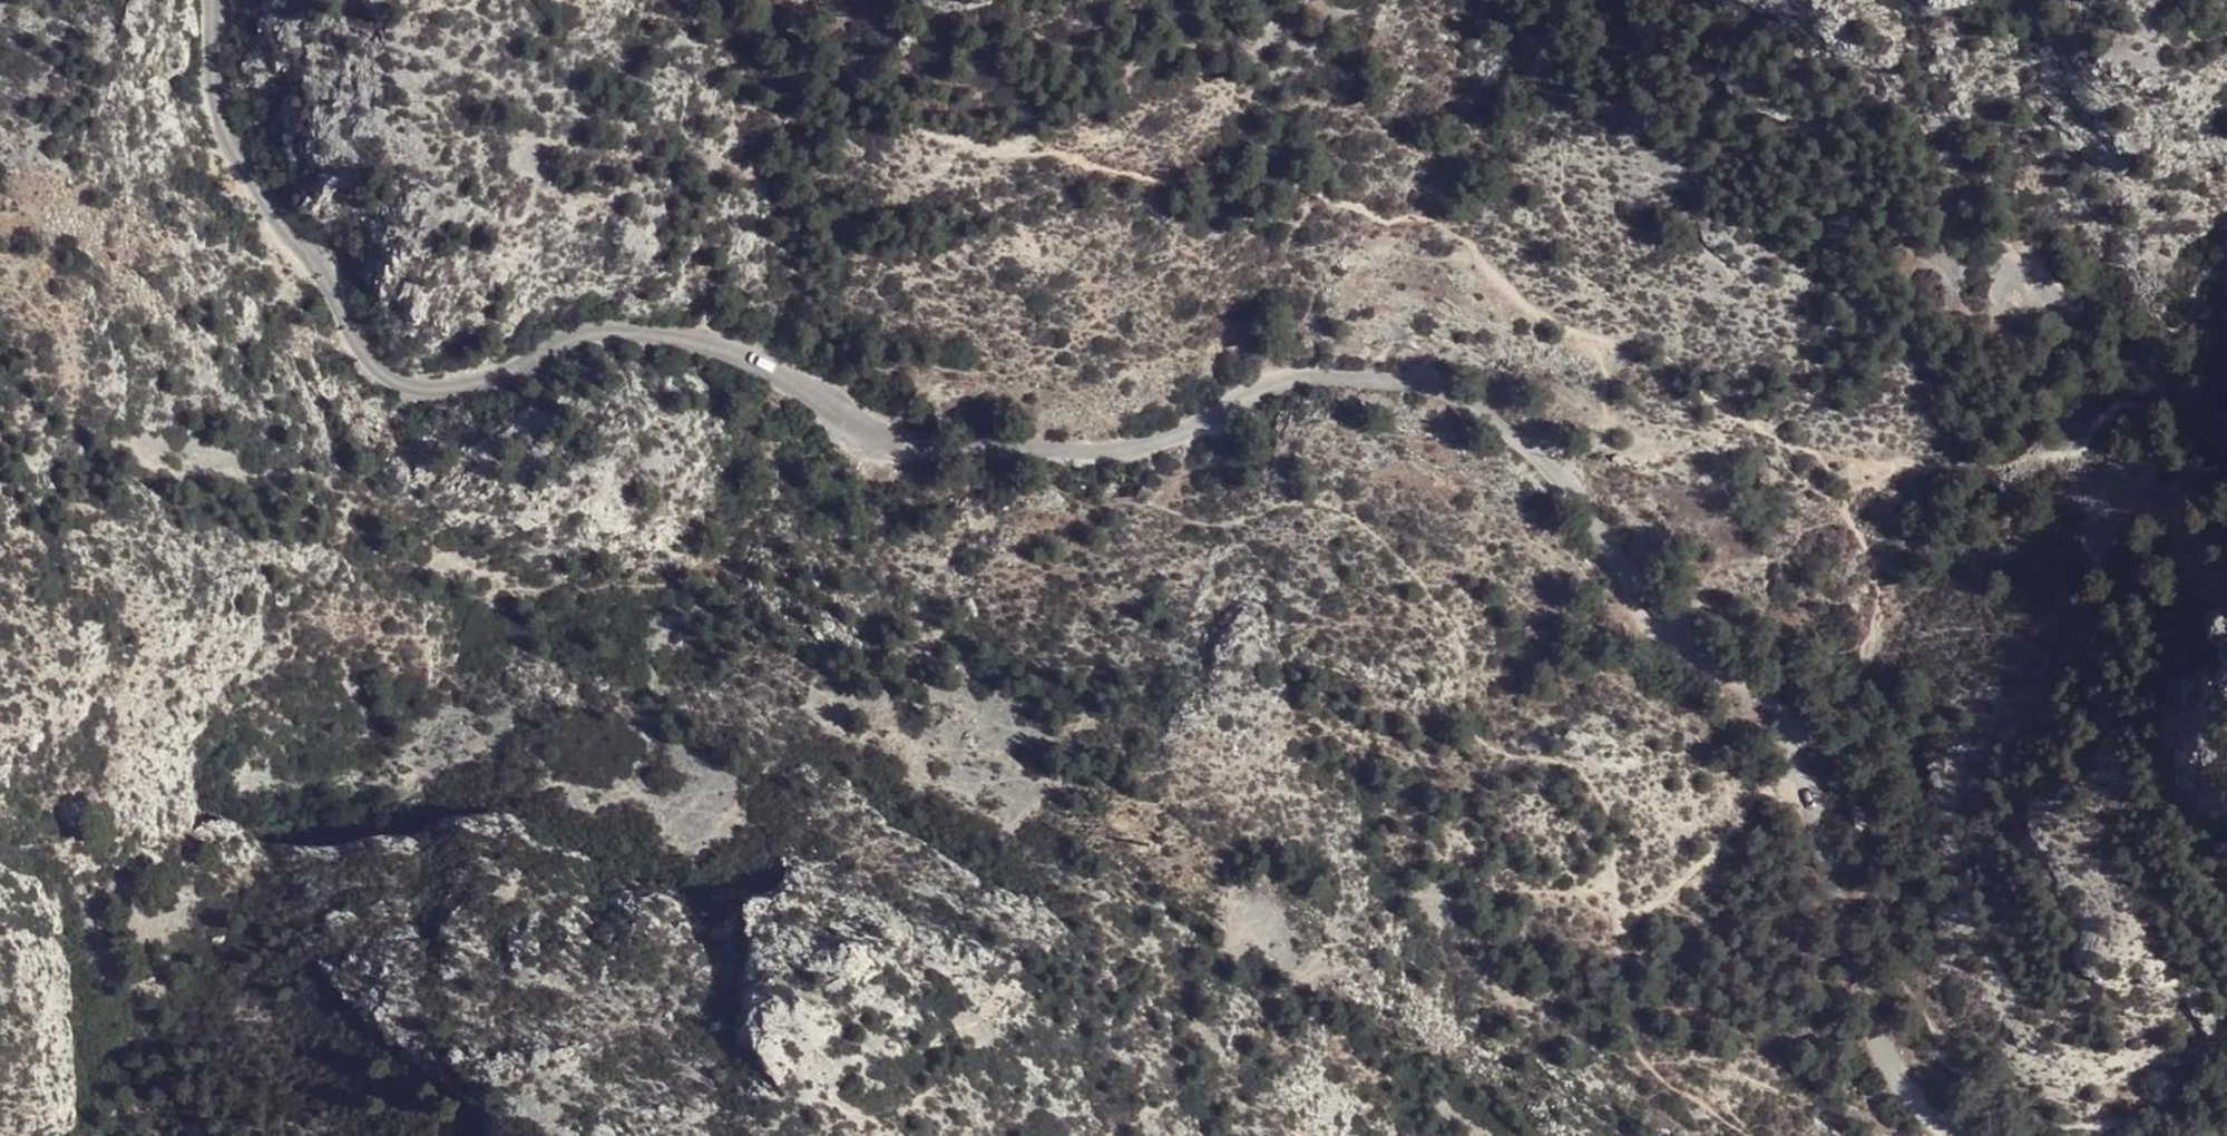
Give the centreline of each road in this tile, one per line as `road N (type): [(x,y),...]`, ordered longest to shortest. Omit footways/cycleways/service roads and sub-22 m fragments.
road 1 (unclassified): [(1951,1135),(1885,1050),(1782,723),(1654,609),(1562,478),(1473,405),(1428,385),(1305,376),(1134,449),(934,448),(879,439),(741,353),(626,333),(570,340),(459,387),(407,386),(367,358),(325,278),(227,142),(214,106),(208,0)]
road 2 (track): [(1616,924),(1656,901),(1725,839),(1788,733)]

